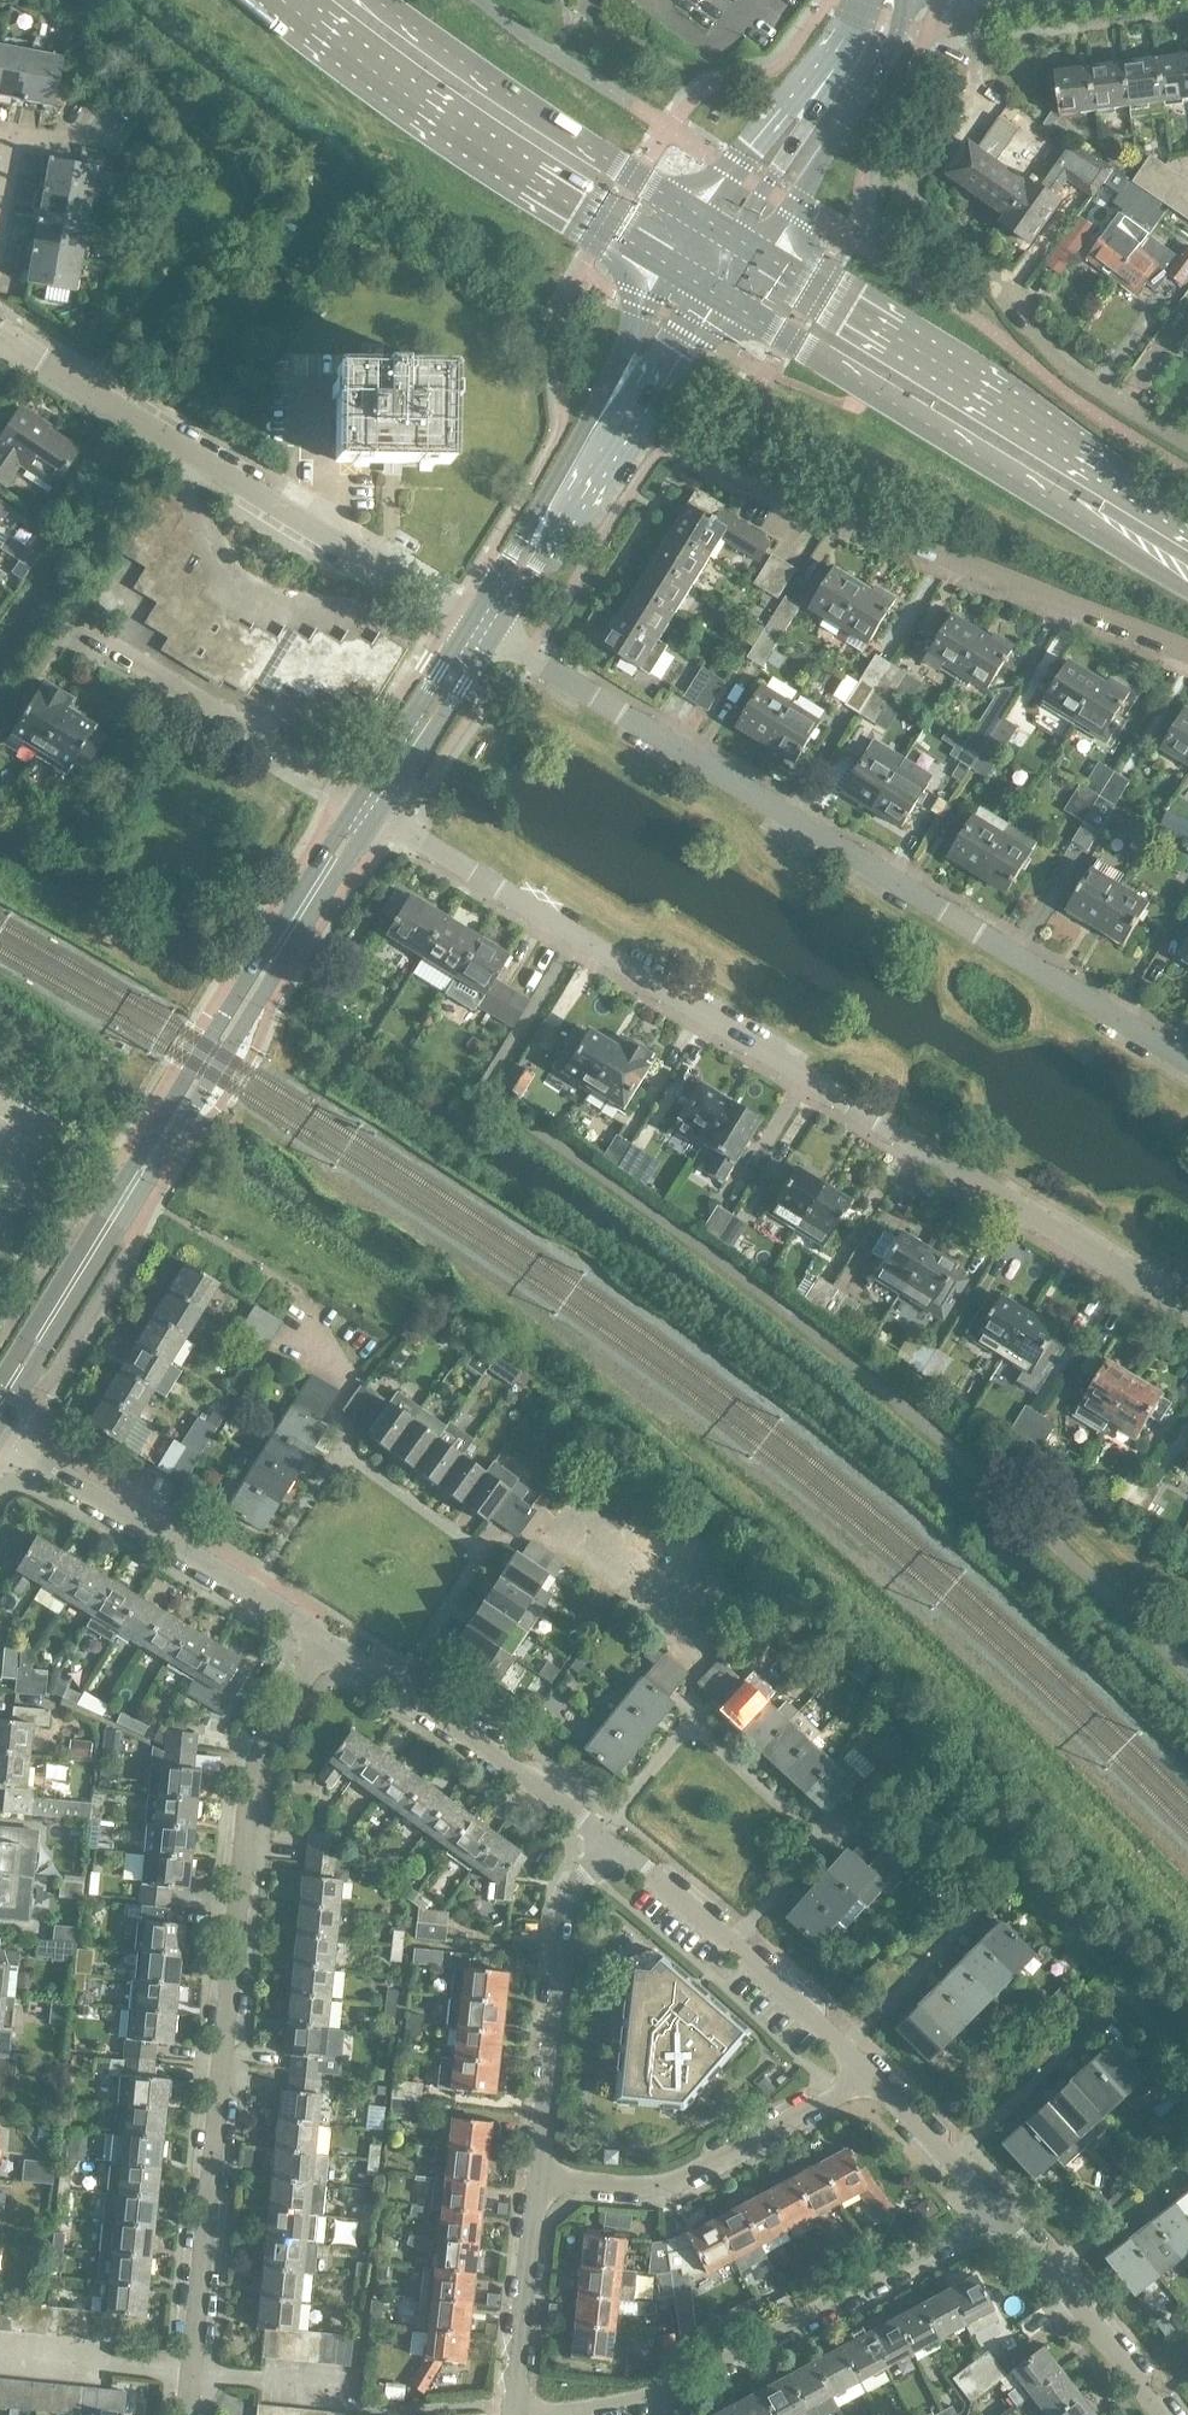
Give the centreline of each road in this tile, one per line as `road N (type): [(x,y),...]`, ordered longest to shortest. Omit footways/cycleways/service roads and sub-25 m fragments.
road 1 (residential): [(1187,1313),(377,812)]
road 2 (residential): [(1187,1062),(494,636)]
road 3 (residential): [(196,2414),(253,1785),(262,1744),(325,1638)]
road 4 (secondary): [(0,1421),(377,812)]
road 5 (secondary): [(357,799),(0,1385)]
road 6 (secondary): [(721,297),(1187,591)]
road 7 (residential): [(515,2412),(631,2403),(674,2389),(1002,2212)]
road 8 (secondary): [(1187,517),(757,253)]
road 9 (secondary): [(280,0),(467,137),(665,263)]
road 10 (residential): [(1187,649),(1112,627),(758,485)]
road 11 (secondary): [(665,263),(542,506),(470,623)]
road 12 (secondary): [(494,636),(721,297)]
road 13 (secondary): [(696,215),(379,0)]
road 14 (tertiary): [(325,1638),(8,1443)]
road 15 (residential): [(540,2180),(679,2183),(875,2077)]
road 16 (tertiary): [(614,1848),(325,1638)]
road 17 (residential): [(540,2180),(566,1921),(581,1880),(614,1848)]
road 18 (tertiary): [(875,2077),(733,1943),(614,1848)]
road 19 (residential): [(357,799),(65,618)]
road 20 (residential): [(186,452),(171,475),(211,569),(251,594),(381,605),(397,580)]
road 21 (tertiary): [(757,253),(884,60),(903,0)]
road 22 (tertiary): [(856,7),(832,80),(738,241)]
road 23 (tertiary): [(856,7),(696,215)]
road 24 (tertiary): [(1163,2414),(1002,2212)]
road 25 (residential): [(1187,443),(1078,375),(996,277)]
road 26 (residential): [(397,580),(186,452)]
road 27 (residential): [(515,2412),(540,2180)]
road 28 (secondary): [(377,812),(494,636)]
road 29 (secondary): [(470,623),(357,799)]
road 30 (residential): [(186,452),(17,342)]
road 31 (tertiary): [(1002,2212),(875,2077)]

